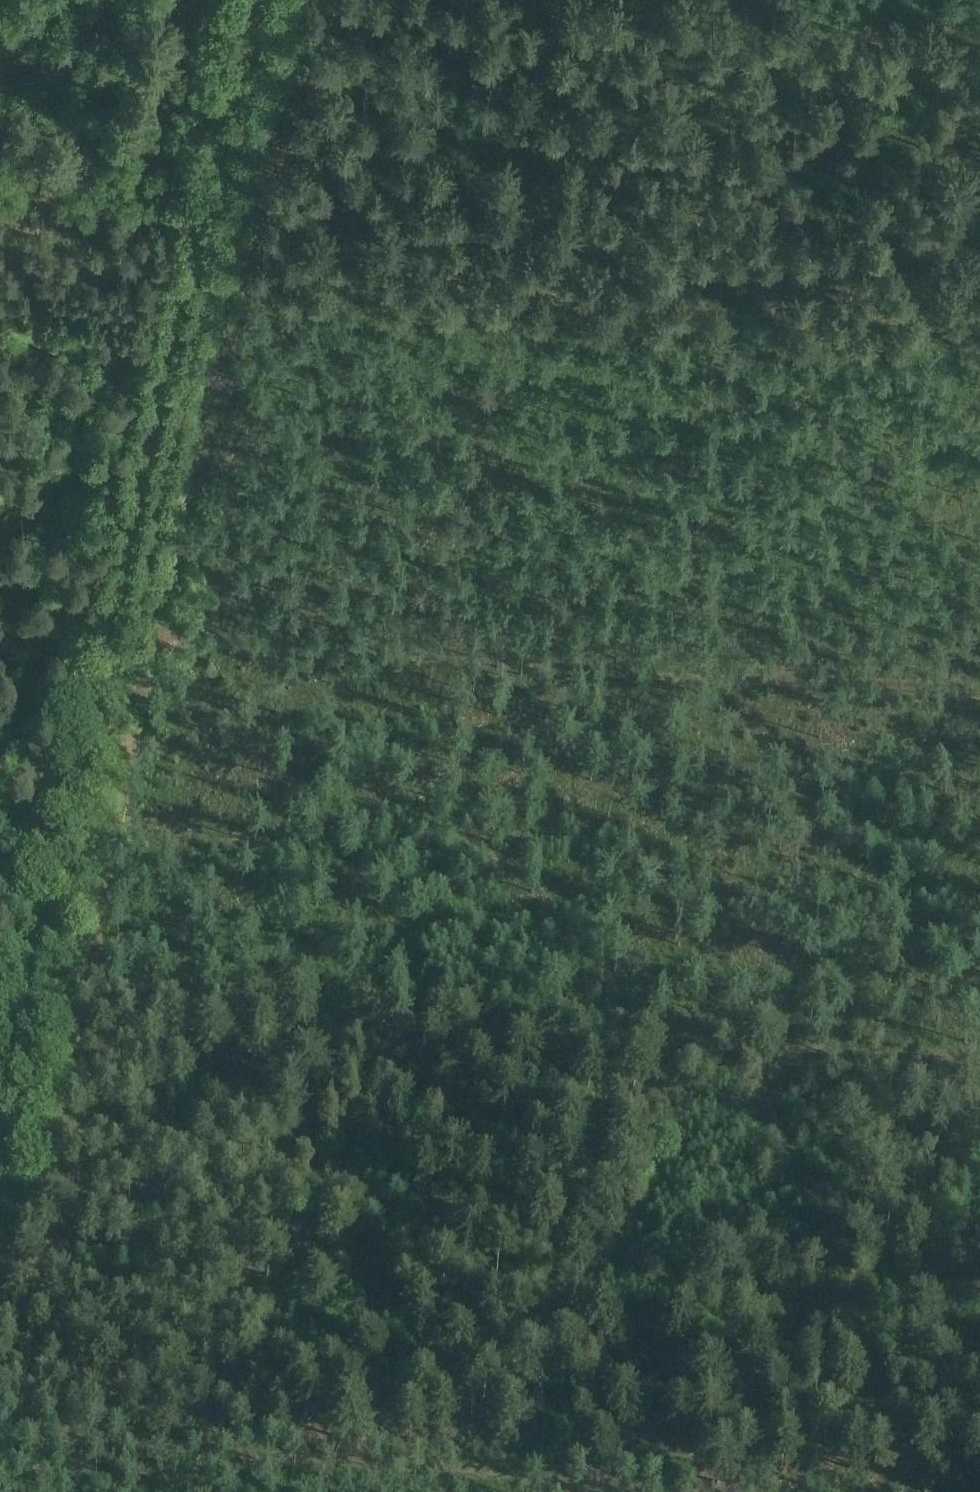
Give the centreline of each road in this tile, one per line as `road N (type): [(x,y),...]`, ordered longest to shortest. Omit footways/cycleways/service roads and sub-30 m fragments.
road 1 (track): [(0,1141),(241,0)]
road 2 (track): [(188,262),(0,248)]

